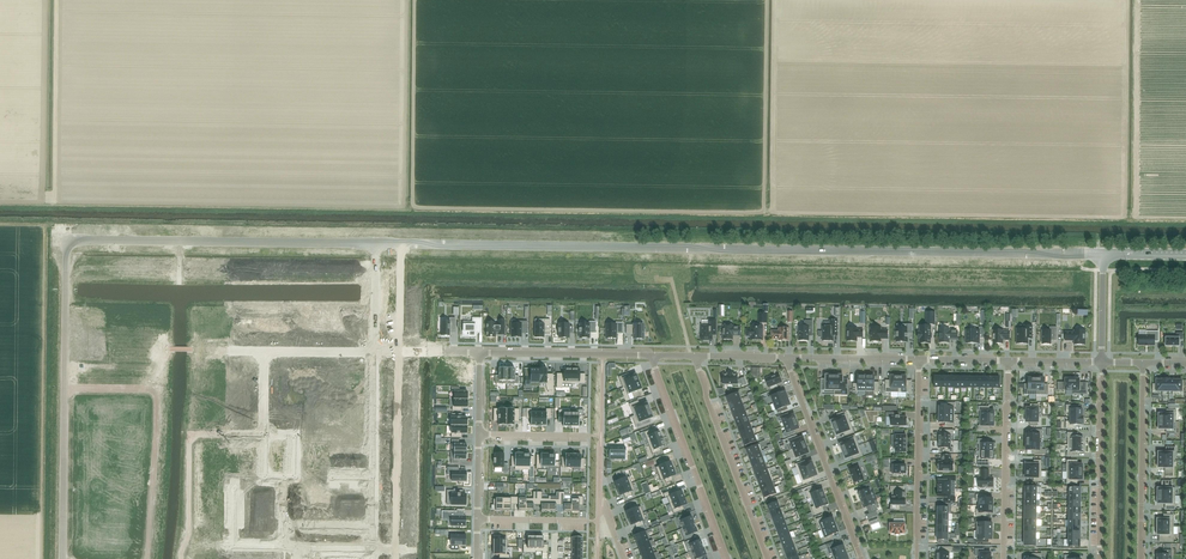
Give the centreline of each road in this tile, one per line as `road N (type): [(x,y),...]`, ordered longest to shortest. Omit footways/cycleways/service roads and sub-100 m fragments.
road 1 (unclassified): [(1075,254),(376,243)]
road 2 (unclassified): [(376,243),(66,242)]
road 3 (residential): [(65,389),(156,389),(146,558)]
road 4 (residential): [(727,558),(651,356)]
road 5 (residential): [(767,558),(698,356)]
road 6 (residential): [(861,558),(789,358)]
road 7 (residential): [(917,558),(919,359)]
road 8 (residential): [(1003,558),(1008,361)]
road 9 (residential): [(372,548),(375,352)]
road 10 (residential): [(1102,362),(1100,558)]
road 11 (residential): [(1140,558),(1143,363)]
road 12 (residential): [(185,549),(189,435),(265,436)]
road 13 (residential): [(479,353),(651,356)]
road 14 (residential): [(63,558),(65,389)]
road 15 (residential): [(65,389),(66,242)]
road 16 (residential): [(296,548),(285,541),(286,480),(265,479),(265,436)]
road 17 (residential): [(789,358),(919,359)]

